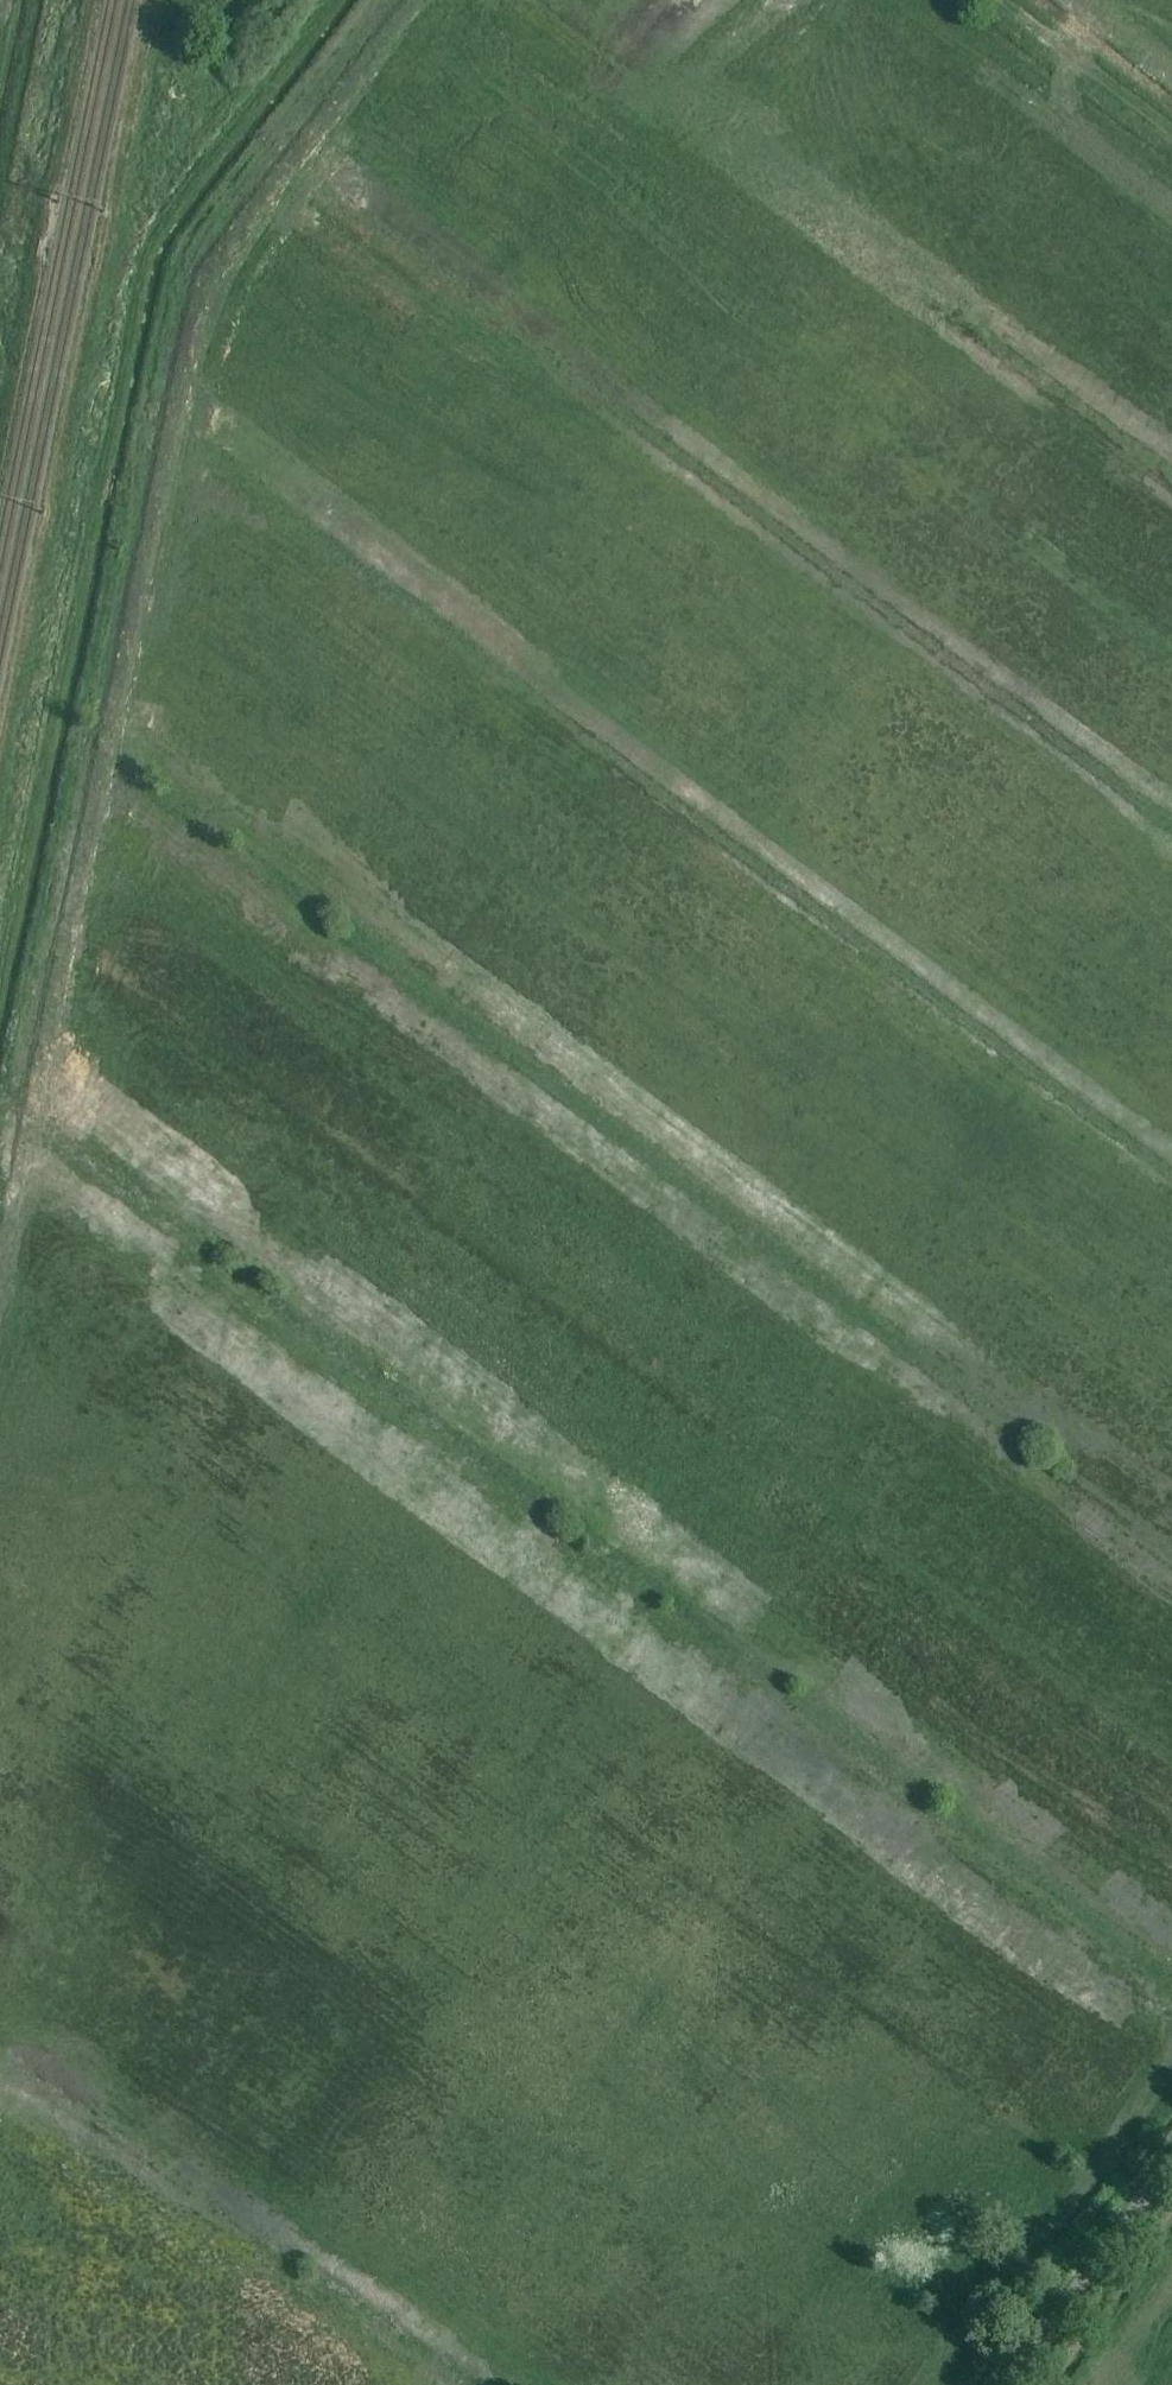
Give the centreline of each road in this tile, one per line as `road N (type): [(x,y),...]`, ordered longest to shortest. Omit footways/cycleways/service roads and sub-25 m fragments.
road 1 (unclassified): [(1005,2384),(1171,2159)]
road 2 (track): [(1171,129),(1003,0)]

